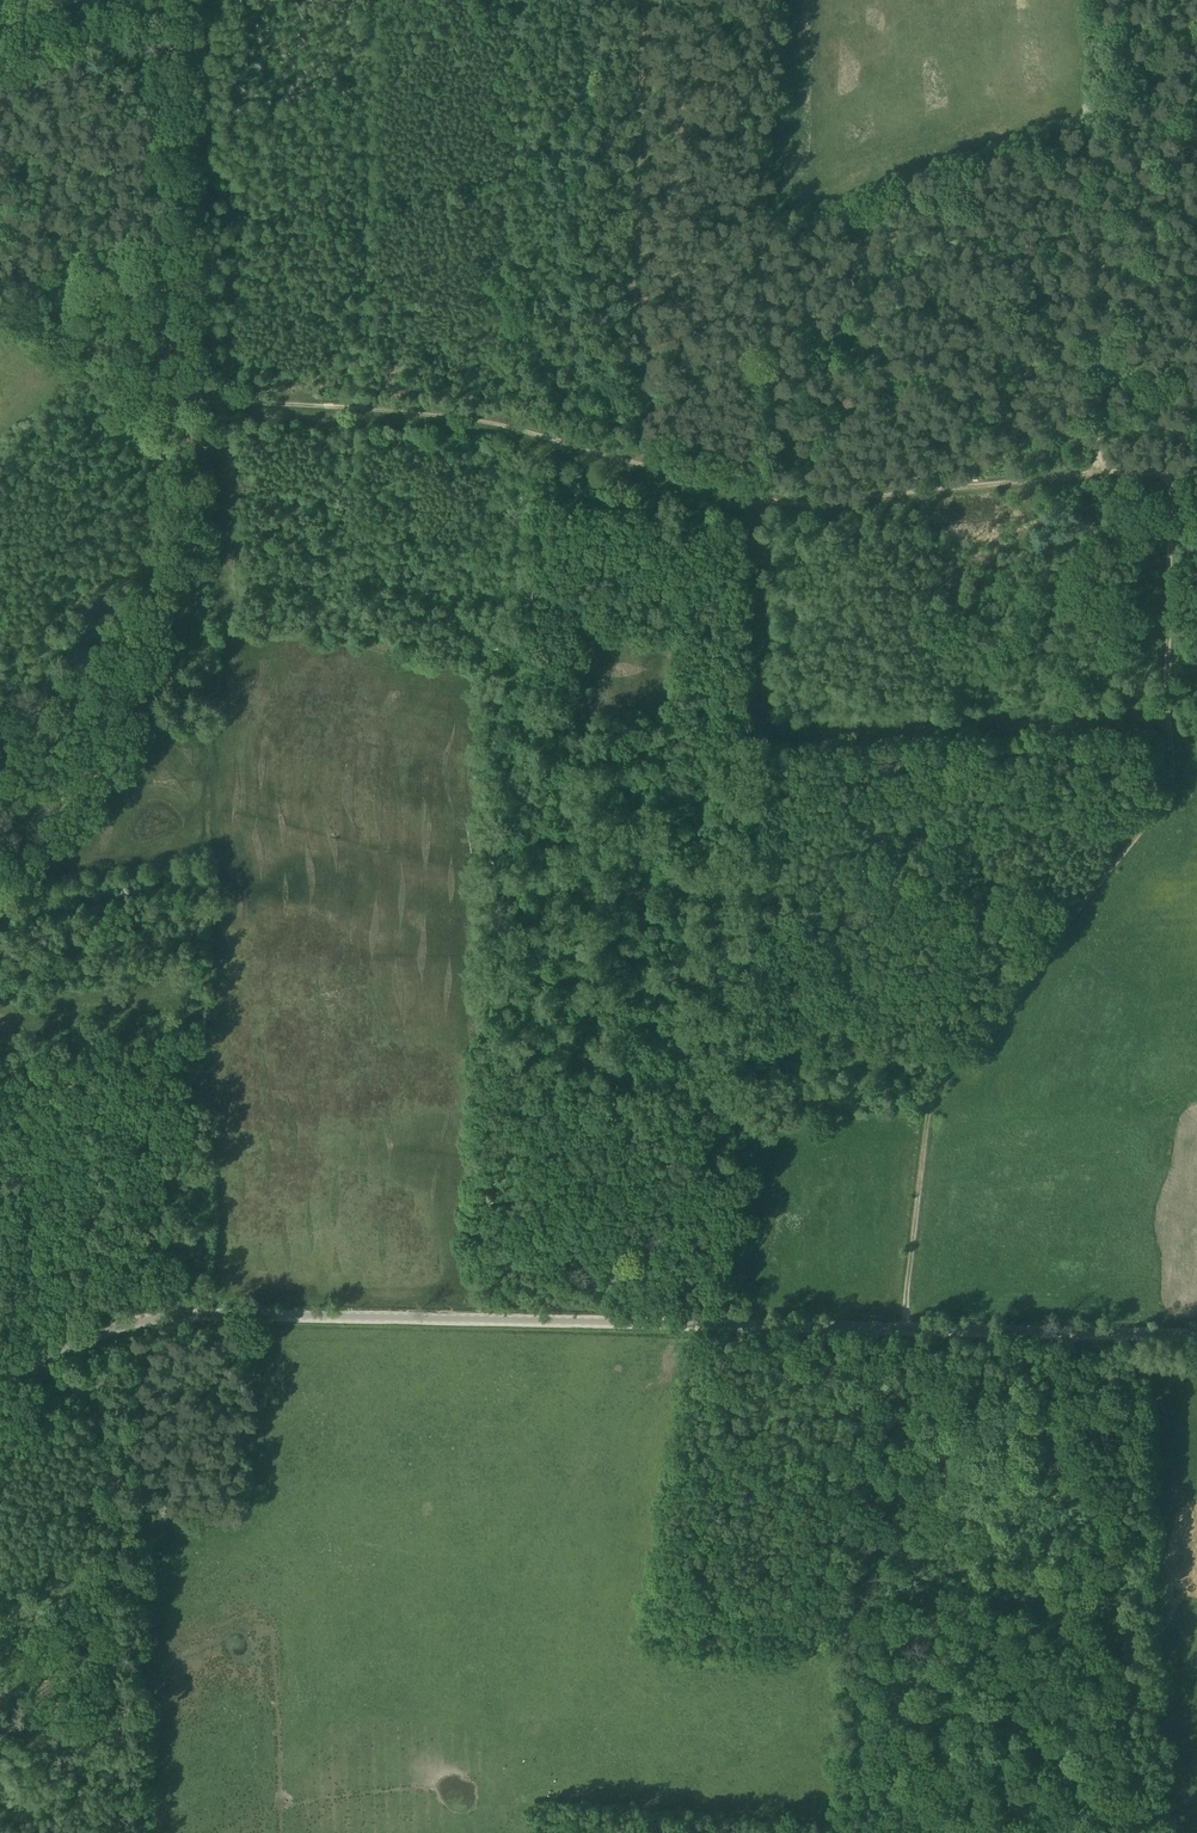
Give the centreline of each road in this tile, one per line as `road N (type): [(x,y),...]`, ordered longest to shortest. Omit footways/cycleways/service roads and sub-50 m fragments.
road 1 (track): [(0,887),(100,782),(175,599),(180,538),(150,429),(216,400),(350,407),(517,430),(787,506),(1090,473),(1106,23)]
road 2 (tertiary): [(1196,1337),(203,1315),(124,1327),(0,1380)]
road 3 (track): [(1090,473),(1166,466),(1171,779),(1162,805),(934,1096),(903,1329)]

